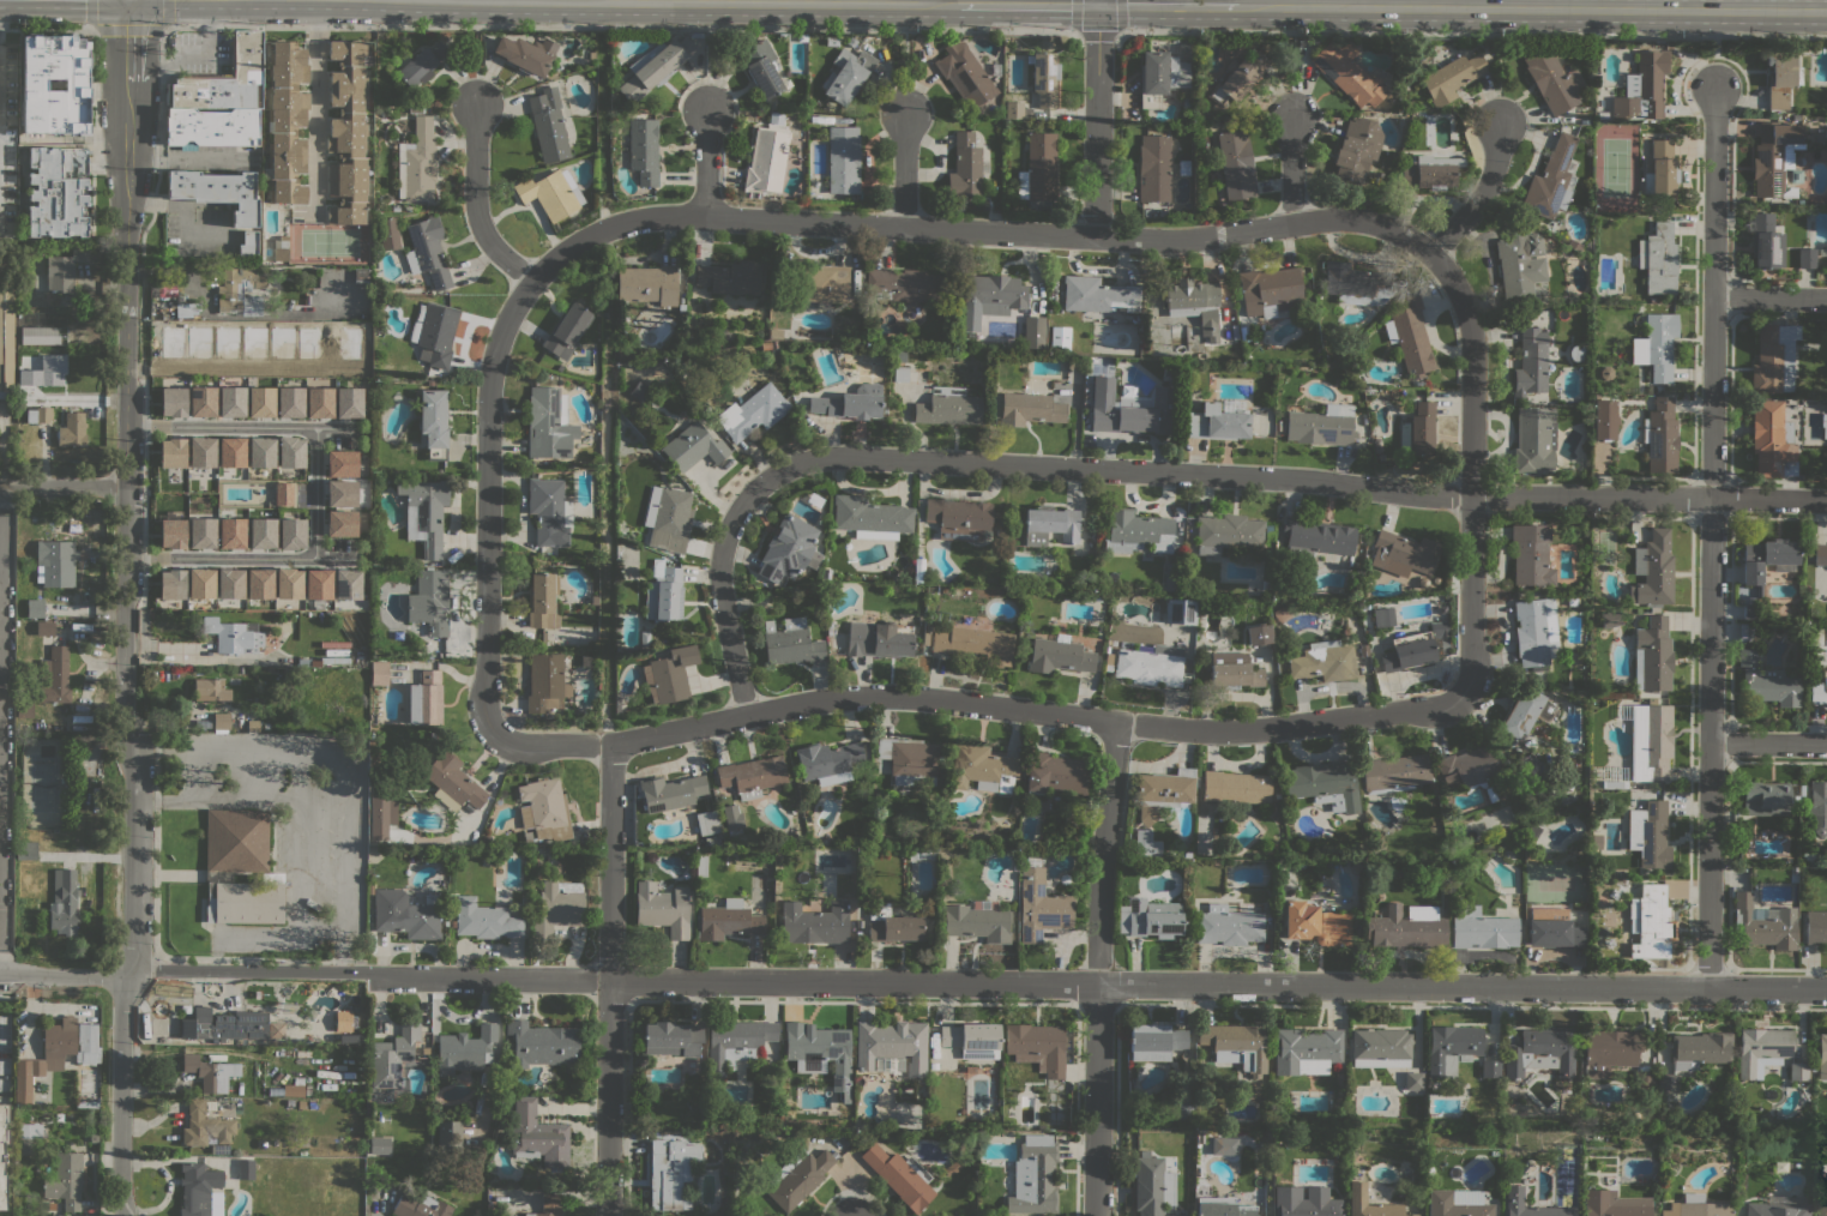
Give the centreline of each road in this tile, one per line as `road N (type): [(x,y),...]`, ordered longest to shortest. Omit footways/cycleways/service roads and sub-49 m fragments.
road 1 (tertiary): [(1826,989),(397,977),(367,970)]
road 2 (residential): [(1461,692),(1445,704),(1241,730),(862,696),(611,744),(529,744),(495,732)]
road 3 (residential): [(1711,496),(1424,495),(1306,478),(840,456),(779,470),(750,494)]
road 4 (residential): [(1429,253),(1394,230),(1353,218),(1160,240),(679,215),(627,221),(583,239),(532,282)]
road 5 (tertiary): [(129,973),(137,781),(122,734),(128,80)]
road 6 (residential): [(1708,988),(1712,296)]
road 7 (residential): [(1461,692),(1470,672),(1471,337),(1460,294),(1429,253),(1489,181),(1497,124)]
road 8 (secondary): [(1240,7),(1826,10)]
road 9 (secondary): [(429,0),(961,5)]
road 10 (residential): [(608,1215),(611,744)]
road 11 (residential): [(495,732),(487,709),(489,381),(502,330),(532,282)]
road 12 (residential): [(1097,983),(1117,722)]
road 13 (tertiary): [(125,1215),(122,1010),(129,973)]
road 14 (tertiary): [(367,970),(129,973)]
road 15 (tertiary): [(1096,1215),(1097,983)]
road 16 (residential): [(1095,236),(1097,5)]
road 17 (residential): [(750,494),(725,536),(719,567),(746,715)]
road 18 (residential): [(1712,296),(1716,83)]
road 19 (residential): [(532,282),(481,227),(476,103)]
road 20 (secondary): [(1097,5),(1240,7)]
road 21 (secondary): [(961,5),(1097,5)]
road 22 (tertiary): [(129,973),(0,974)]
road 23 (residential): [(128,487),(0,487)]

